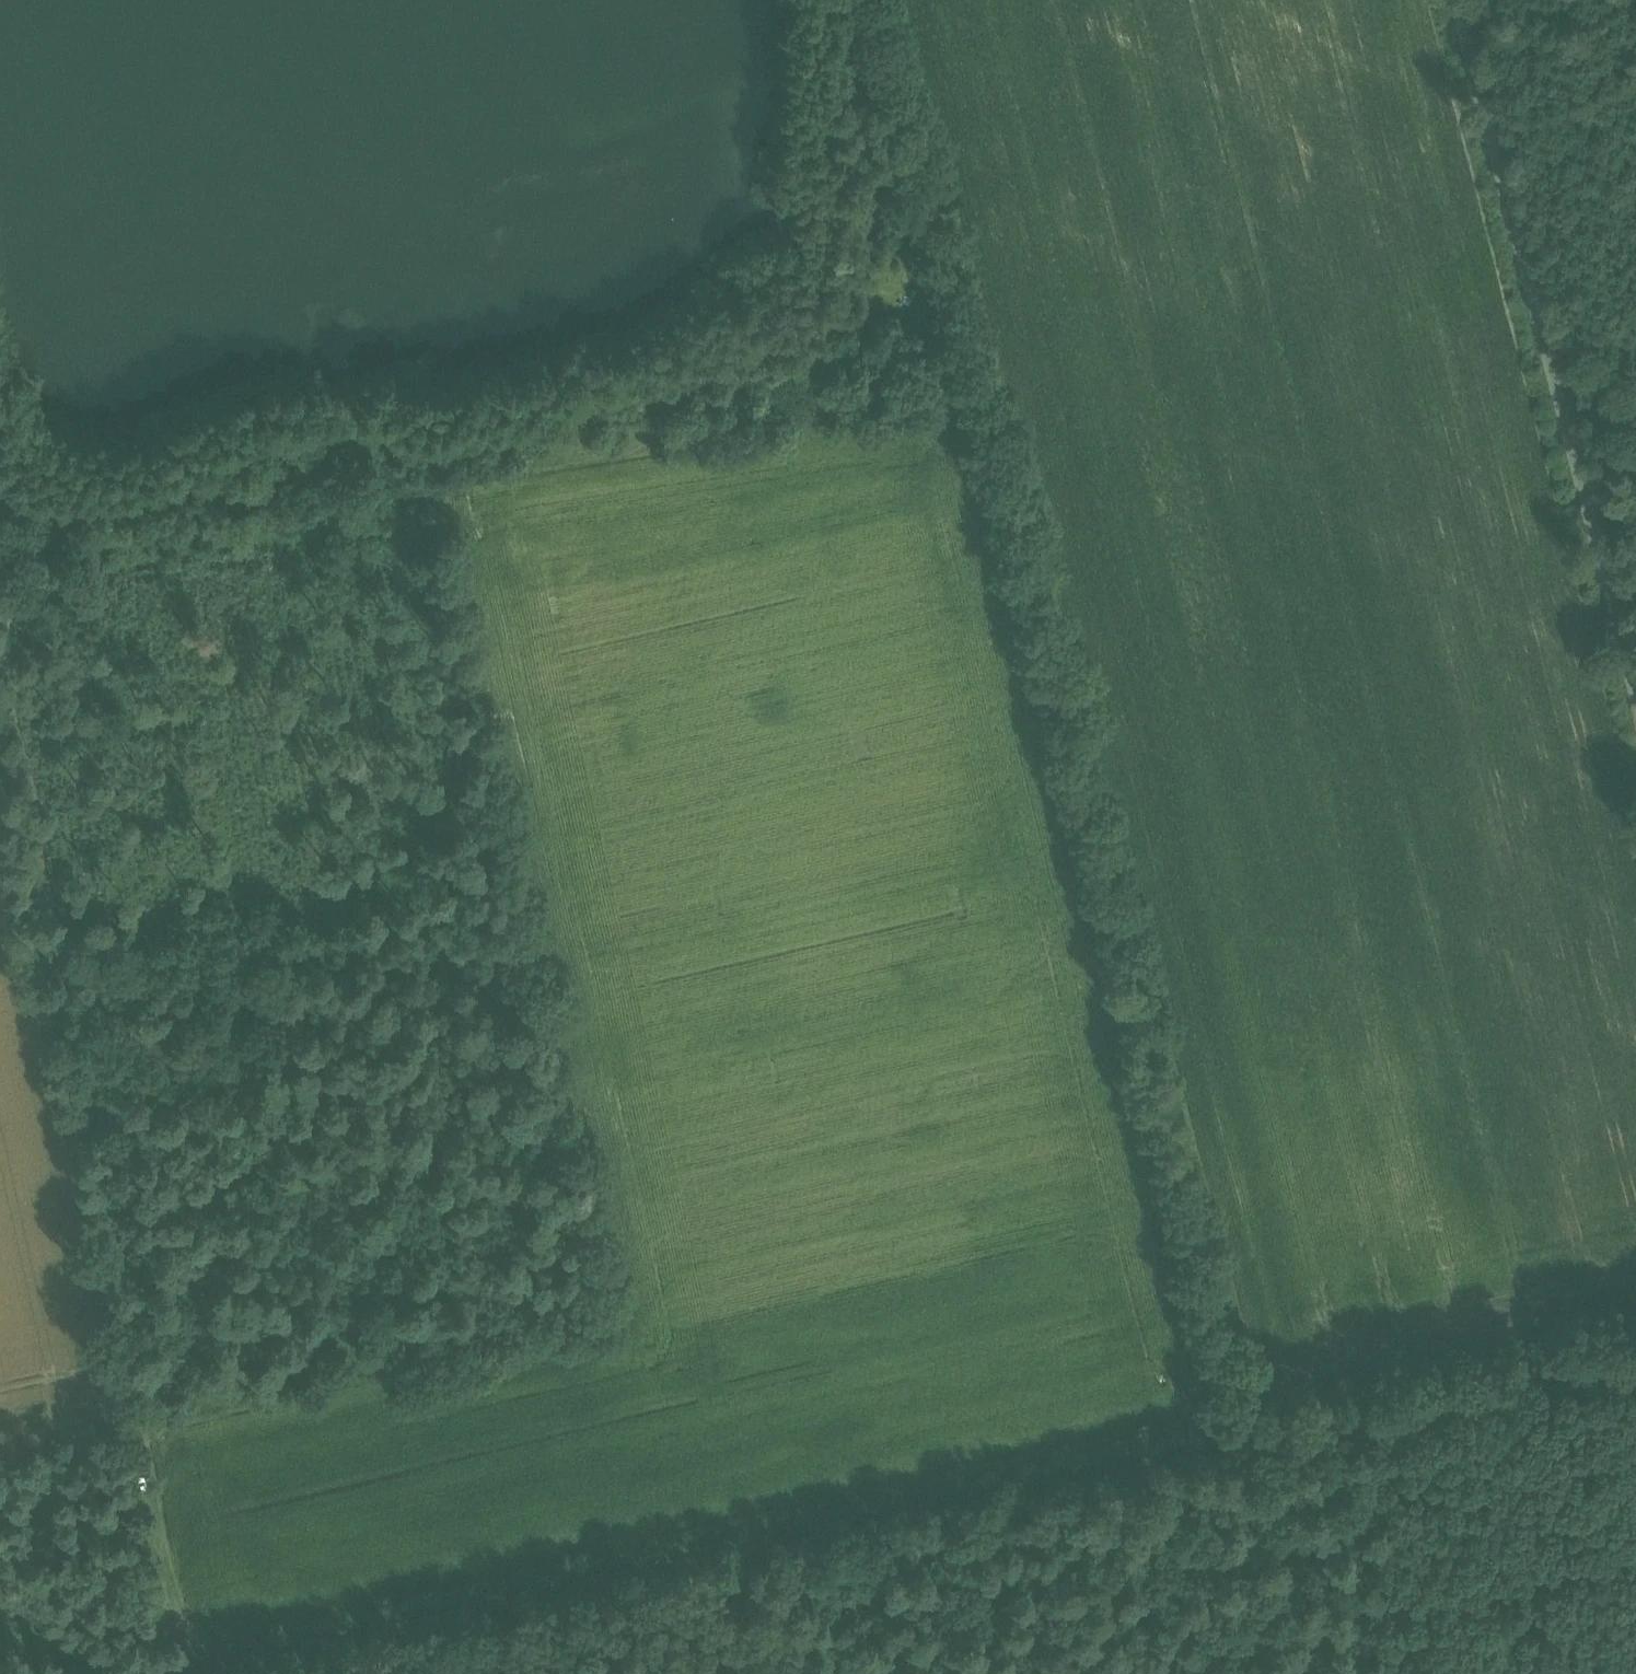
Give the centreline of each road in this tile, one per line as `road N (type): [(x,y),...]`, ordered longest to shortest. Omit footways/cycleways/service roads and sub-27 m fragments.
road 1 (track): [(1635,1349),(168,1673)]
road 2 (unclassified): [(1461,0),(1635,667)]

